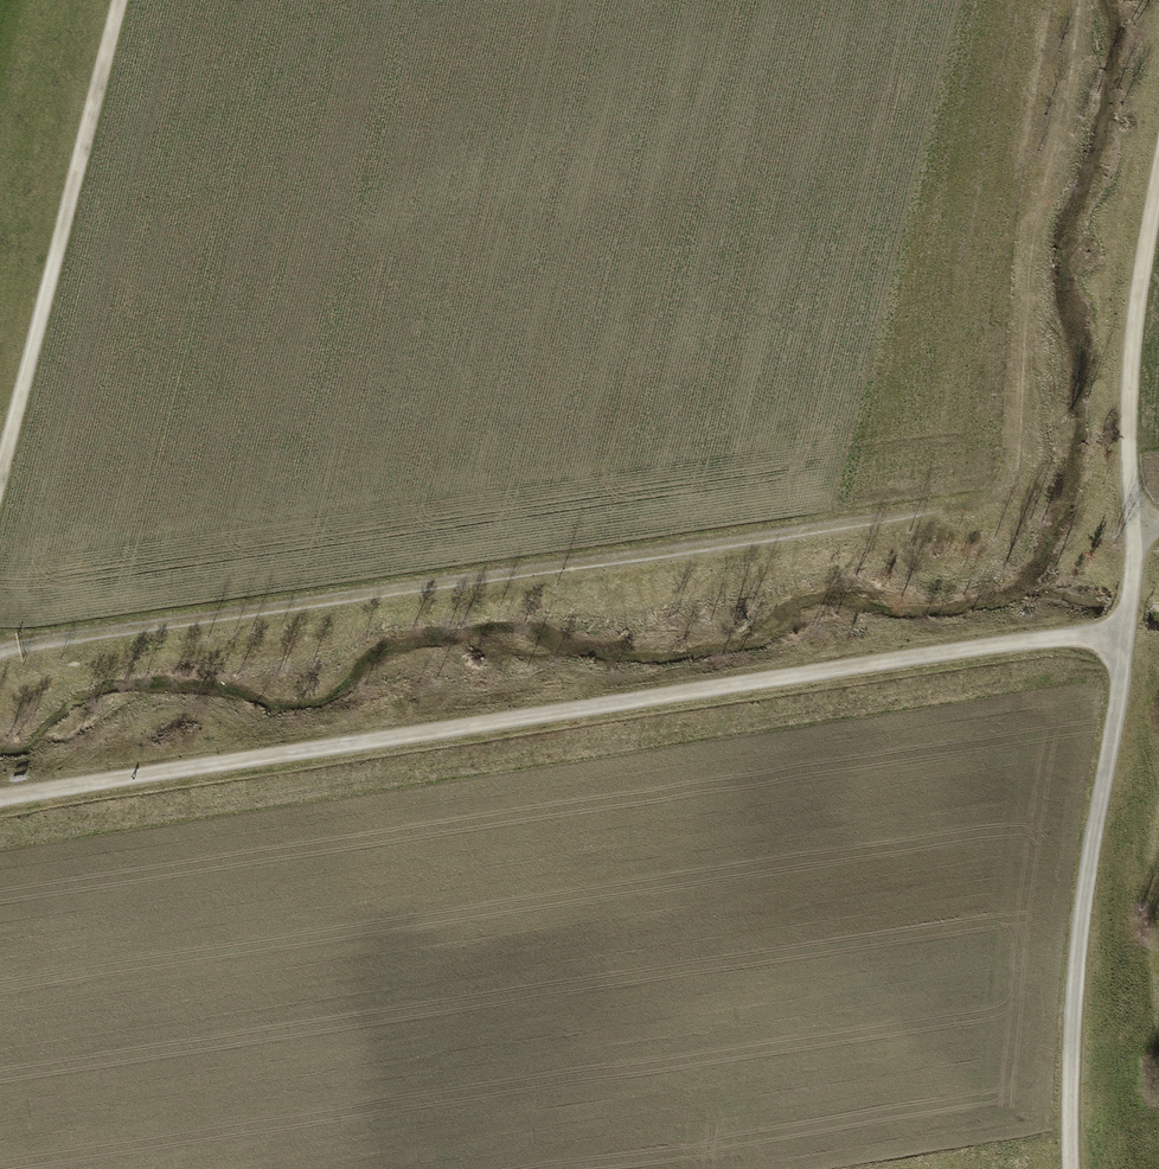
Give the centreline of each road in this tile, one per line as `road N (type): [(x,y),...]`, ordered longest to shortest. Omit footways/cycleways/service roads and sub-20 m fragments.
road 1 (track): [(1130,626),(0,801)]
road 2 (track): [(0,640),(931,515)]
road 3 (track): [(1130,626),(1079,937),(1072,1168)]
road 4 (track): [(120,0),(0,478)]
road 5 (track): [(1158,222),(1130,408),(1130,626)]

